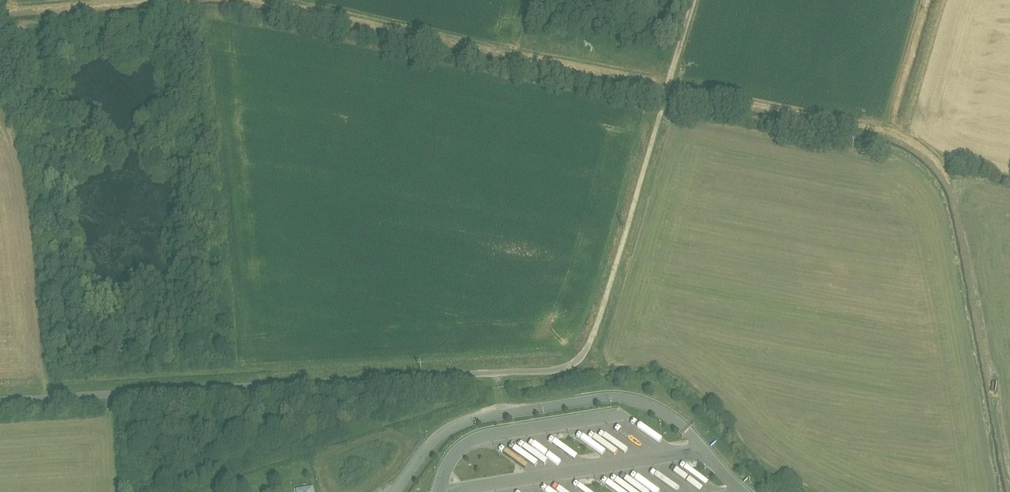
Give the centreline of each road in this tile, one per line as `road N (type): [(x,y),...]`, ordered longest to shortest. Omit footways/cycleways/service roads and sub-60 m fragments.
road 1 (residential): [(0,401),(555,370),(591,341)]
road 2 (track): [(591,341),(674,65)]

